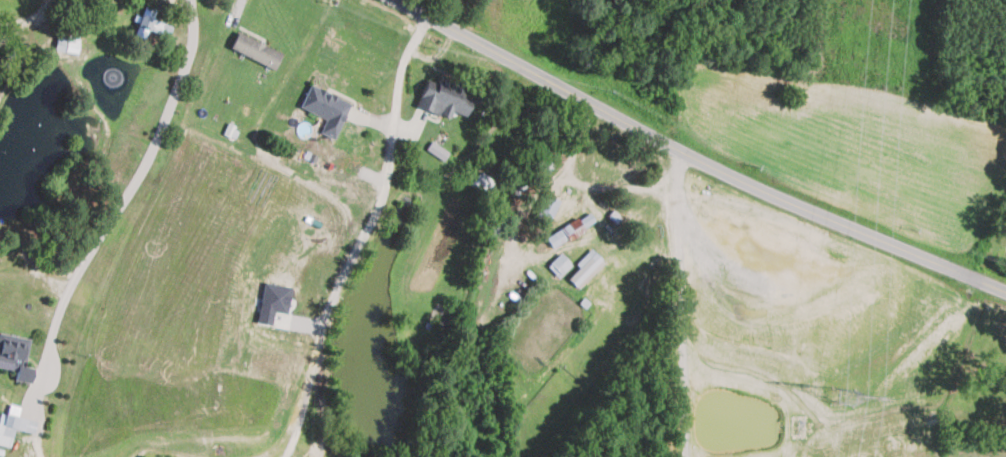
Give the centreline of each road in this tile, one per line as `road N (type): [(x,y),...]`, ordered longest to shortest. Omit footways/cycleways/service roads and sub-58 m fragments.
road 1 (tertiary): [(1005,289),(674,144),(393,0)]
road 2 (residential): [(426,18),(399,77),(381,202),(331,297),(313,378),(282,456)]

